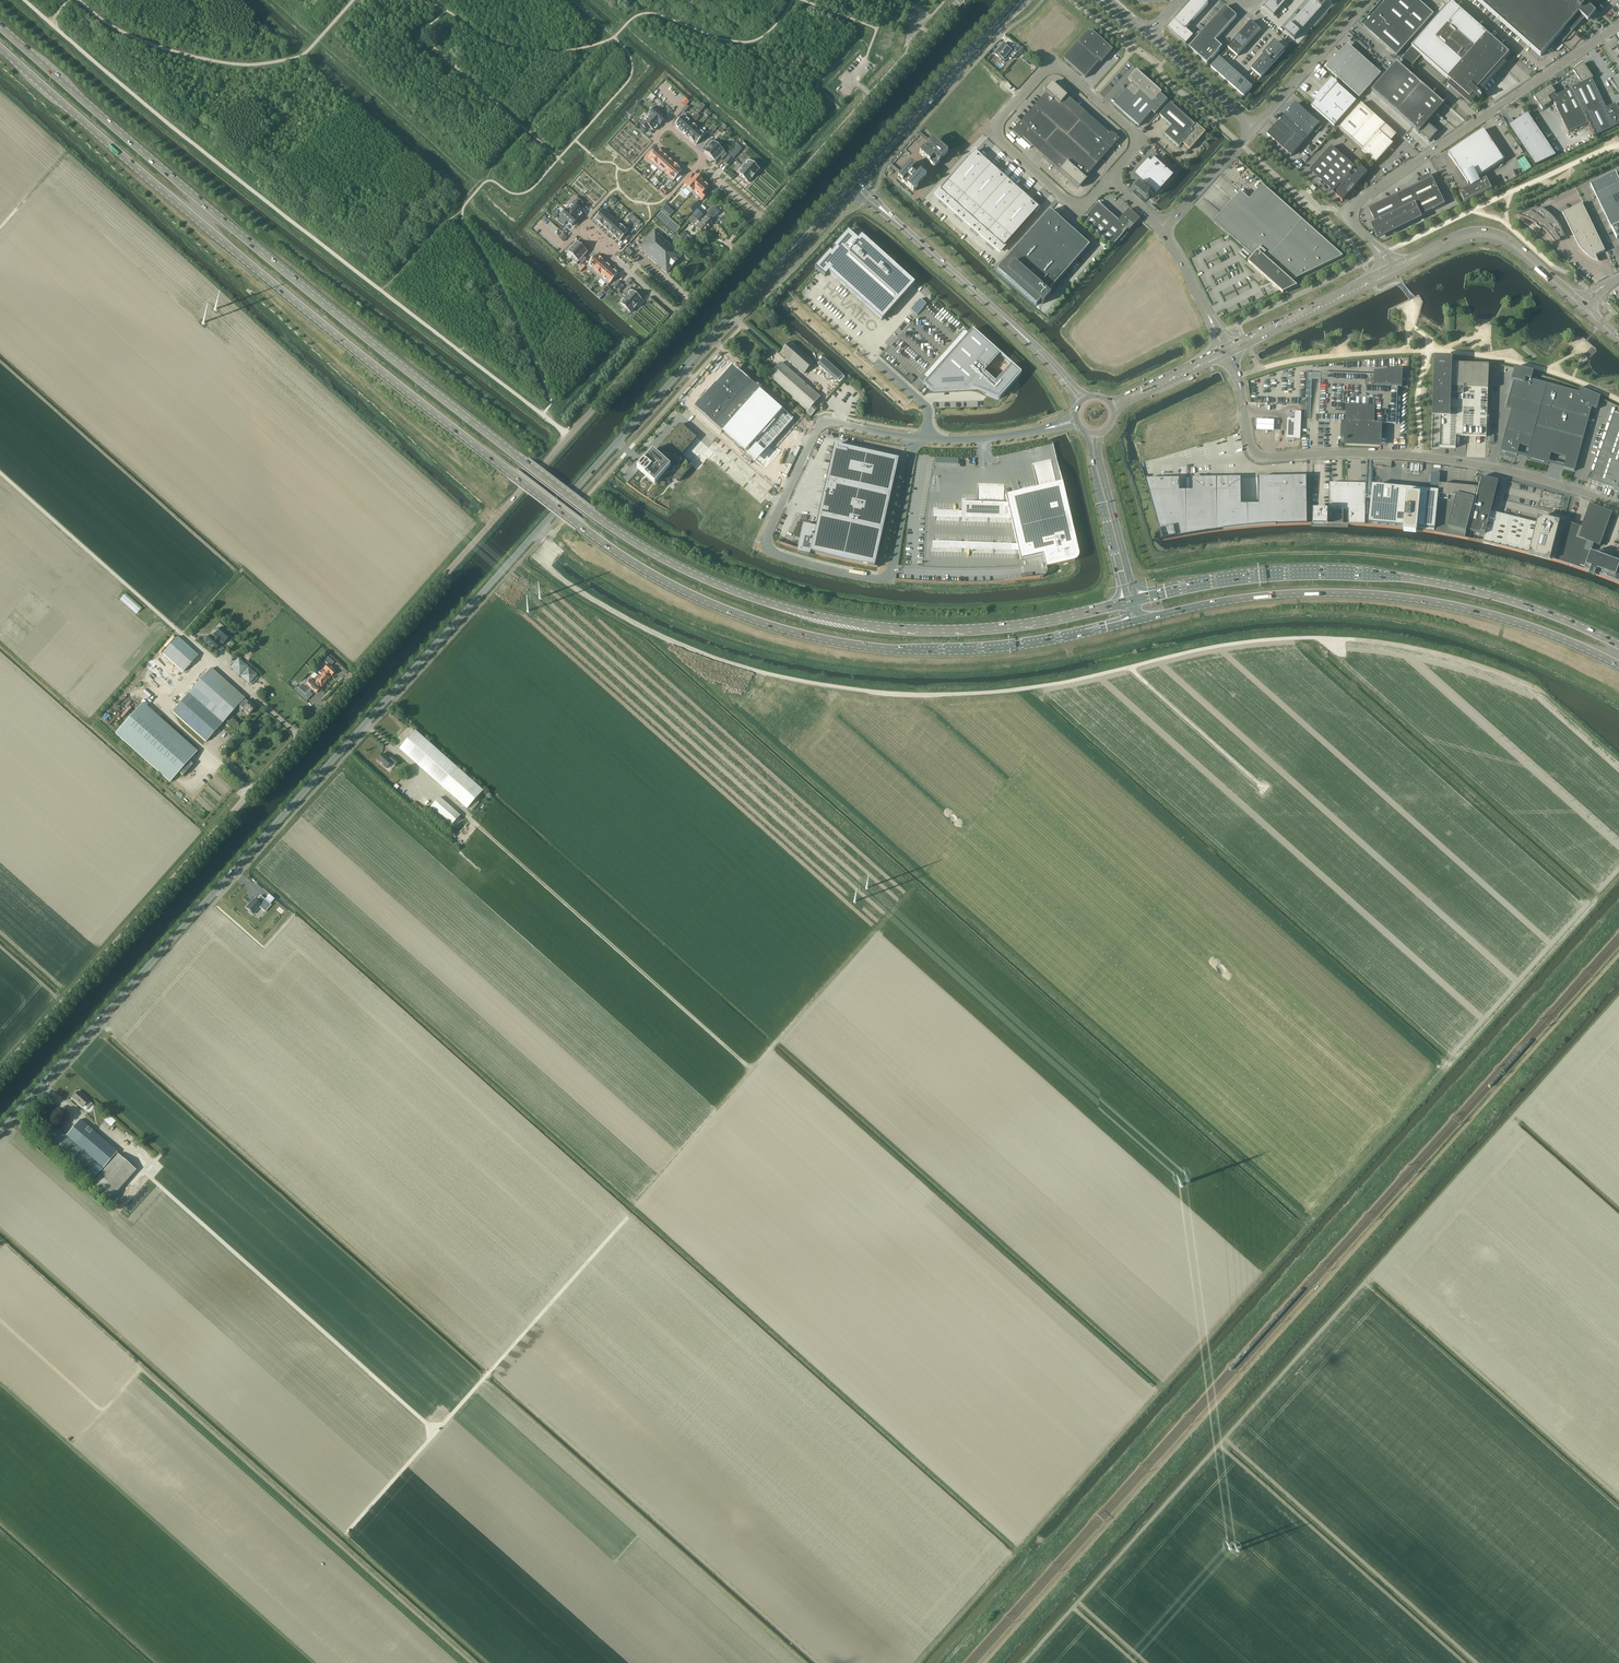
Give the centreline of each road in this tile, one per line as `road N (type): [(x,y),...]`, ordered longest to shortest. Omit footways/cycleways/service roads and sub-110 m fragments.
road 1 (track): [(1529,684),(1424,650),(1311,638),(1219,646),(1012,690),(881,693),(761,672),(643,628),(548,568),(545,542),(742,325),(732,314)]
road 2 (primary): [(0,48),(367,359),(581,526),(673,585),(790,630),(902,648),(1012,647),(1137,620)]
road 3 (primary): [(1130,602),(1009,627),(878,627),(779,606),(693,574),(591,513),(395,361),(0,26)]
road 4 (tertiary): [(0,1132),(854,185)]
road 5 (unclassified): [(0,1072),(678,314)]
road 6 (track): [(956,1662),(1618,925)]
road 7 (track): [(984,1662),(1618,954)]
road 8 (track): [(151,1178),(436,1432),(628,1216)]
road 9 (primary): [(1618,646),(1503,599),(1399,577),(1287,574),(1136,600)]
road 10 (primary): [(1137,620),(1265,594),(1398,596),(1516,621),(1618,665)]
road 11 (track): [(1618,702),(1539,661),(1423,623),(1232,610),(1152,616)]
road 12 (unclassified): [(1618,506),(1506,471),(1416,456),(1263,459),(1249,445),(1238,386)]
road 13 (unclassified): [(830,420),(815,431),(768,534),(777,554),(818,567),(889,575),(915,436)]
road 14 (unclassified): [(1108,180),(1078,210),(990,134),(1052,63),(1141,143)]
road 15 (unclassified): [(1618,25),(1357,202),(1351,221),(1368,240)]
road 16 (track): [(479,826),(747,1065)]
road 17 (unclassified): [(764,219),(960,0)]
road 18 (tertiary): [(854,185),(1024,0)]
road 19 (track): [(183,634),(0,472)]
road 20 (tertiary): [(1023,335),(854,185)]
road 21 (secondary): [(1582,300),(1490,231),(1458,233),(1394,264)]
road 22 (secondary): [(1395,274),(1456,244),(1493,241),(1581,309)]
road 23 (secondary): [(1232,353),(1395,274)]
road 24 (track): [(1131,667),(1264,788)]
road 25 (track): [(559,158),(425,39)]
road 26 (secondary): [(1384,269),(1228,345)]
road 27 (secondary): [(1089,434),(1130,602)]
road 28 (unclassified): [(1254,127),(1367,0)]
road 29 (secondary): [(1136,600),(1100,434)]
road 30 (track): [(214,758),(161,710),(208,657)]
road 31 (unclassified): [(1254,127),(1148,35)]
road 32 (track): [(436,1432),(346,1533)]
road 33 (unclassified): [(1164,227),(1254,127)]
road 34 (unclassified): [(678,314),(764,219)]
road 35 (unclassified): [(1618,262),(1582,184),(1618,166)]
road 36 (unclassified): [(1049,428),(926,437)]
road 37 (secondary): [(1114,411),(1224,356)]
road 38 (secondary): [(1220,348),(1110,402)]
road 39 (track): [(300,735),(208,657)]

